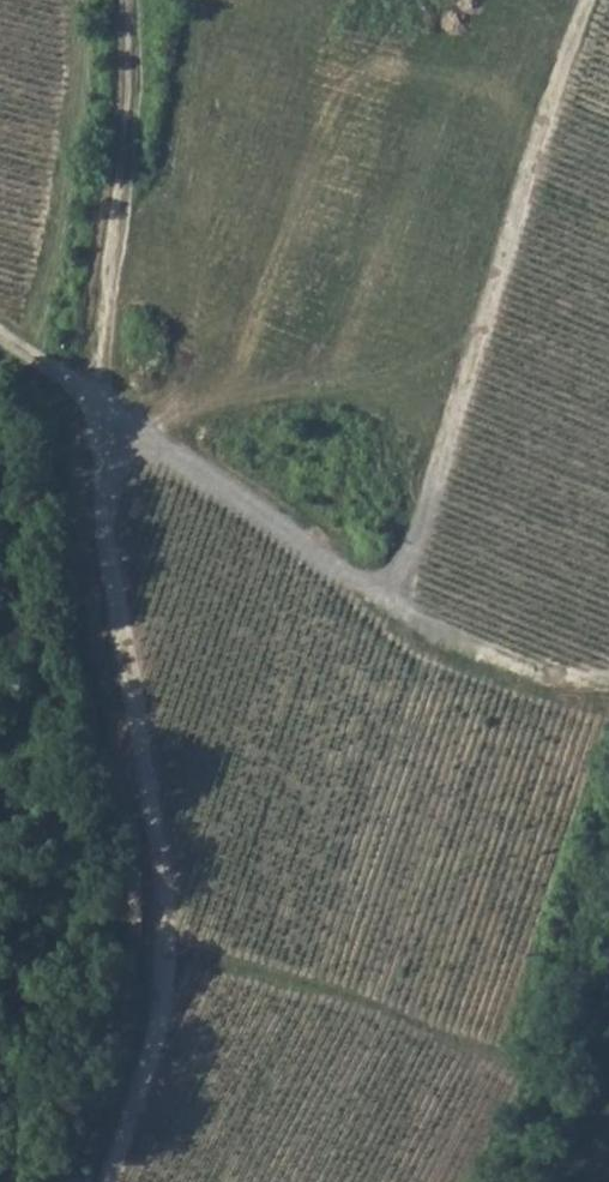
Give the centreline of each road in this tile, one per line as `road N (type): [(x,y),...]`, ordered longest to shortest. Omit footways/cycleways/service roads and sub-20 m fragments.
road 1 (track): [(110,1181),(131,1132),(169,975),(162,880),(89,398)]
road 2 (track): [(393,607),(421,553),(591,0)]
road 3 (track): [(608,682),(480,662),(89,398)]
road 4 (track): [(127,0),(112,239),(89,398)]
road 5 (track): [(139,431),(404,372),(486,333)]

